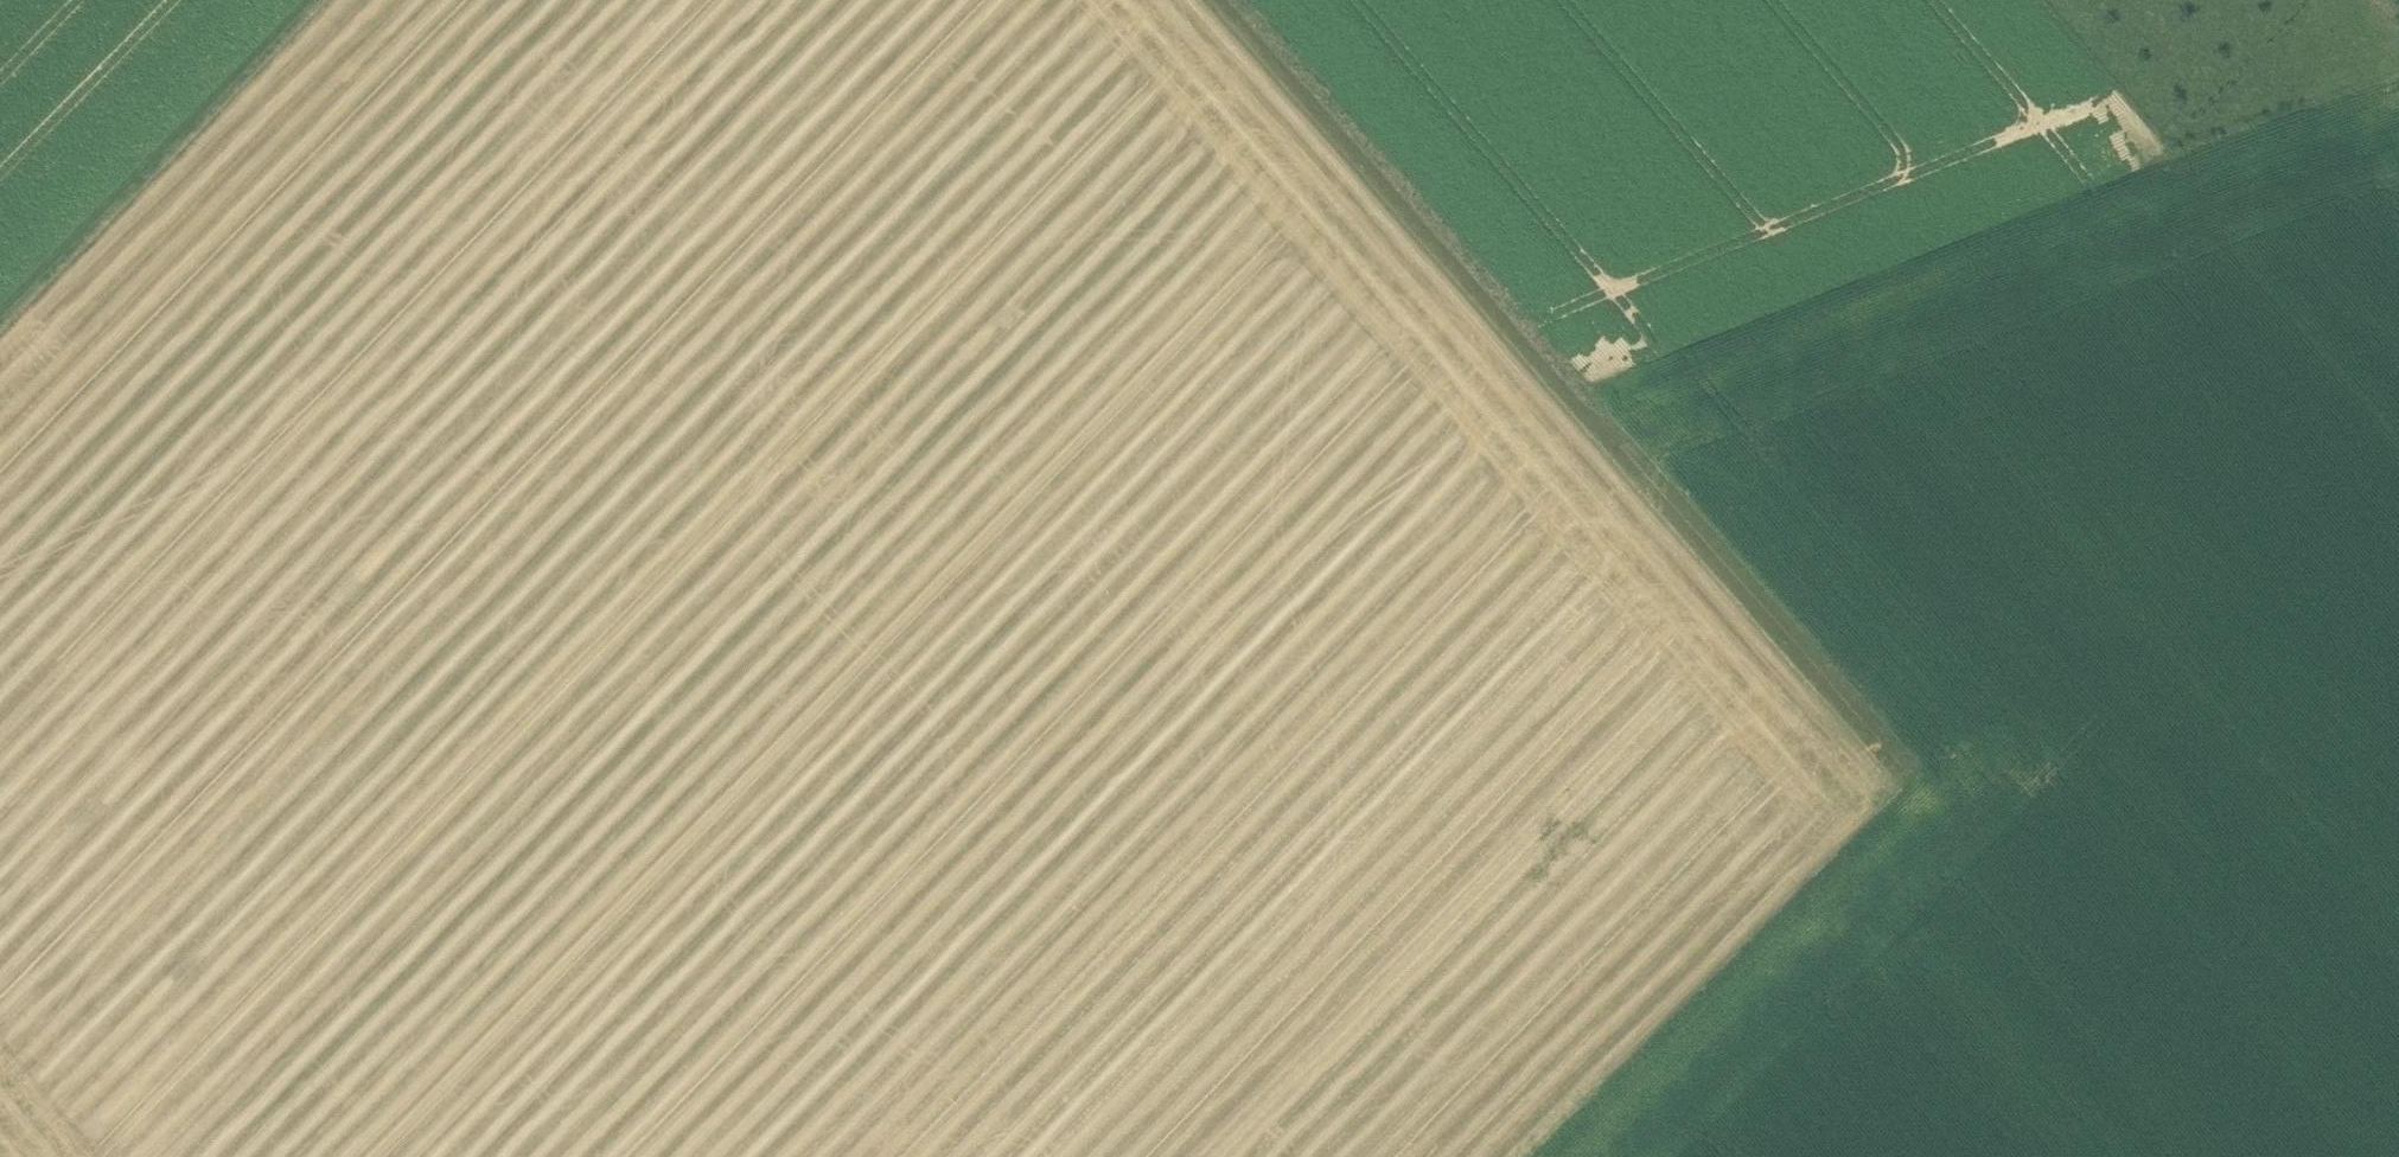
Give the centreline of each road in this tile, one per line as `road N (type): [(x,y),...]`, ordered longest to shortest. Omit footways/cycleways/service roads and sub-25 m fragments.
road 1 (track): [(0,324),(319,0)]

